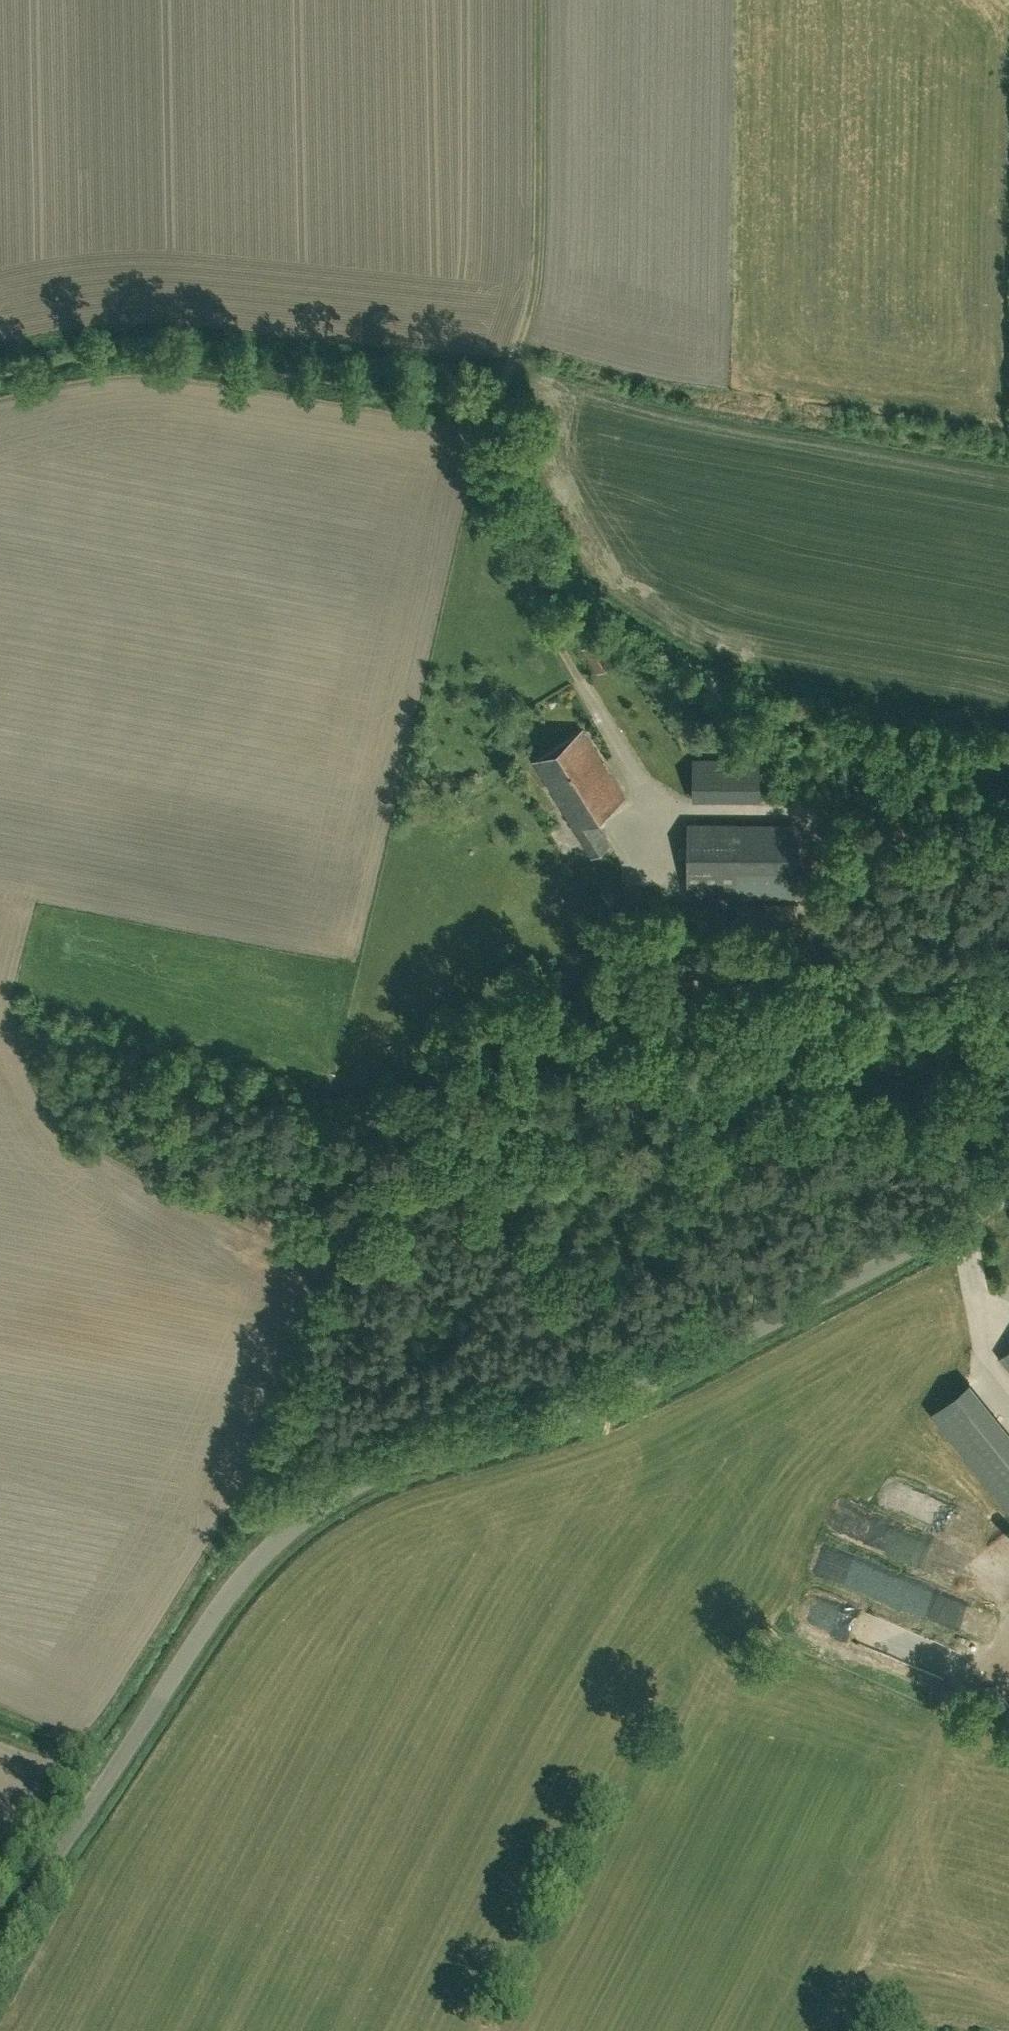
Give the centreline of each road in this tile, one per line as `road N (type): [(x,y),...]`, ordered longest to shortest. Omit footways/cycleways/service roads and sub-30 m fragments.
road 1 (unclassified): [(0,1929),(137,1743),(232,1593),(323,1506),(395,1470),(625,1400),(1008,1203)]
road 2 (track): [(591,712),(506,548),(482,477),(483,433),(515,324),(540,298),(539,0)]

